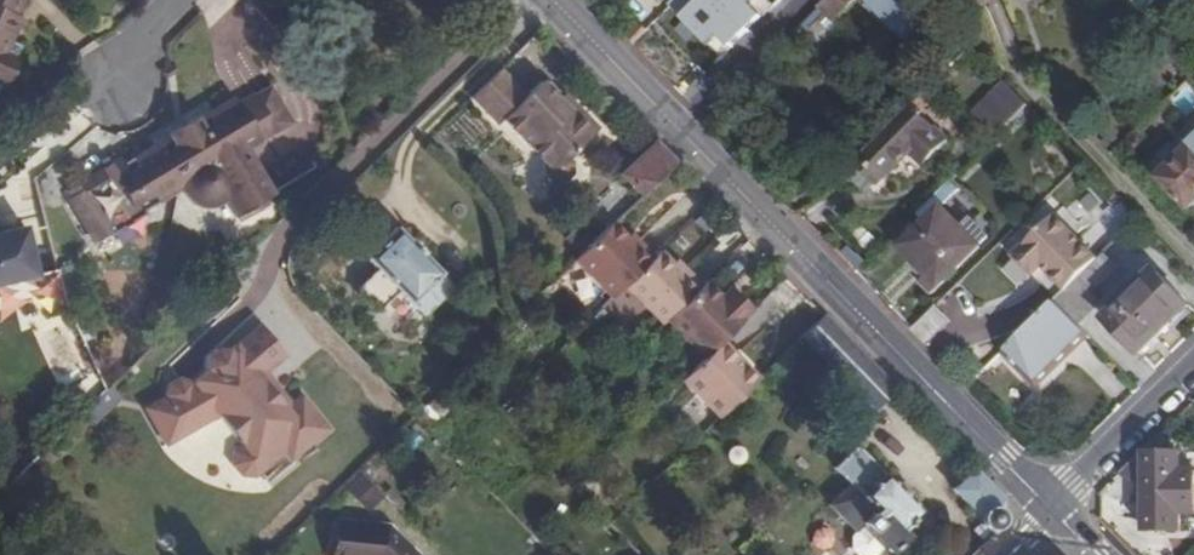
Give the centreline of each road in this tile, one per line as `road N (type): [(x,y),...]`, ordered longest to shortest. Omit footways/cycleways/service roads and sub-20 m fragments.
road 1 (residential): [(922,373),(553,0)]
road 2 (residential): [(922,373),(946,414),(1048,523)]
road 3 (residential): [(1064,507),(959,400),(922,373)]
road 4 (residential): [(1064,507),(1193,375)]

